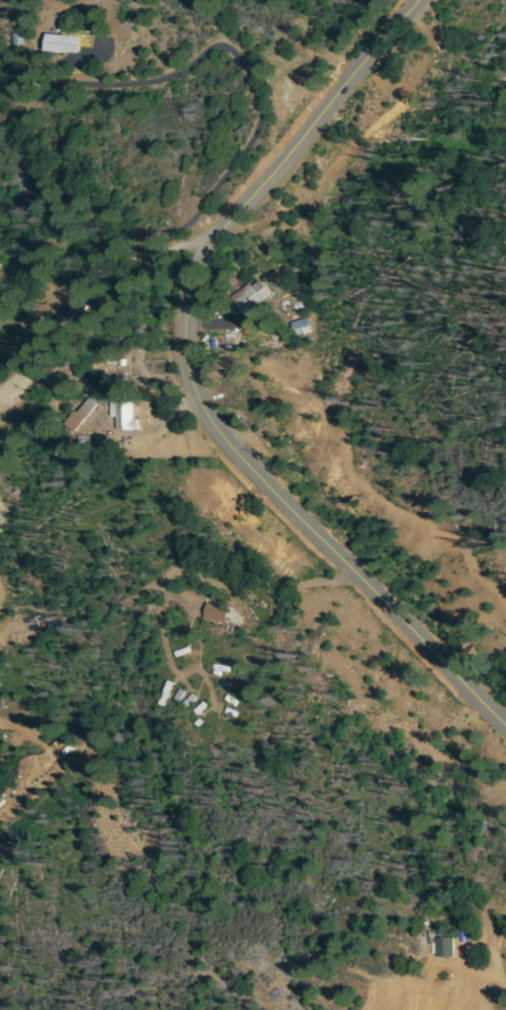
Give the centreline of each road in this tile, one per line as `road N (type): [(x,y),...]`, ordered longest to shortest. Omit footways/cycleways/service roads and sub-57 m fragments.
road 1 (secondary): [(505,726),(191,411),(196,308),(222,247),(272,180),(293,134),(406,0)]
road 2 (residential): [(191,411),(126,376),(80,368),(54,370),(0,403)]

